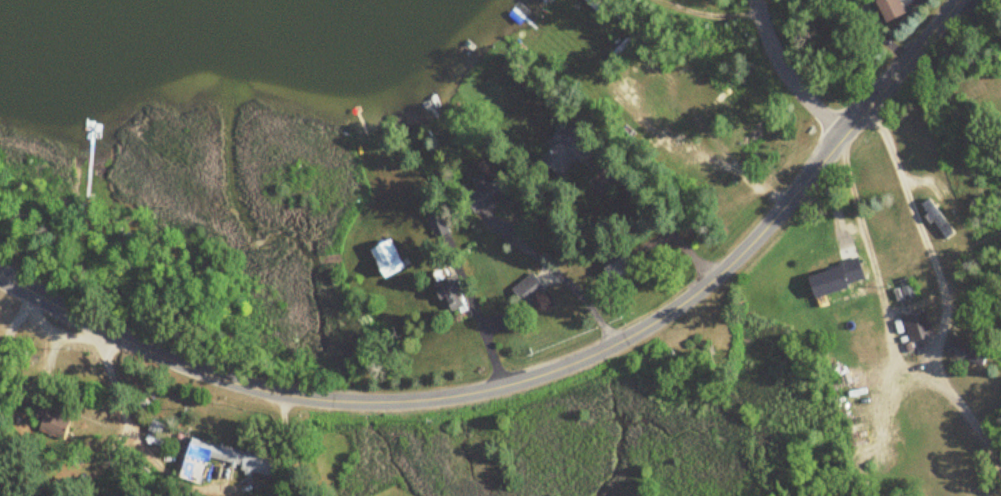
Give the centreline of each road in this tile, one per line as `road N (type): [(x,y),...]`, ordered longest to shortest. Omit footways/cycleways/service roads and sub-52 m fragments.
road 1 (residential): [(960,0),(720,275),(627,339),(523,381),(445,399),(277,393),(176,363),(0,274)]
road 2 (residential): [(844,137),(785,69),(756,0)]

